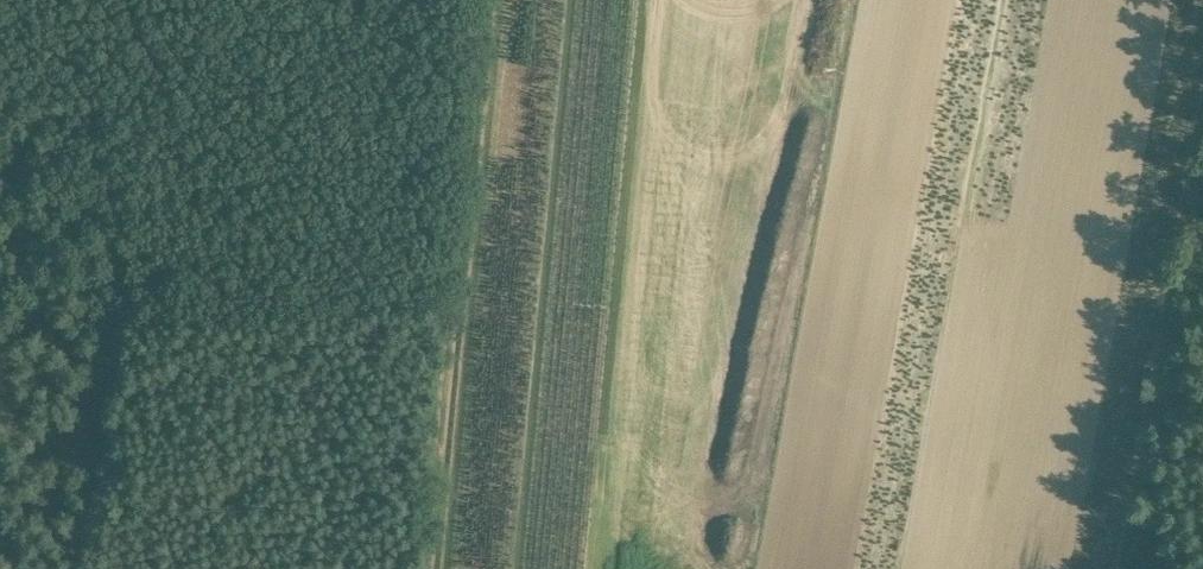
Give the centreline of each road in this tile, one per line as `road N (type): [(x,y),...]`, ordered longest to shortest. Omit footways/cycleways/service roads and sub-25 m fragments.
road 1 (track): [(492,0),(442,568)]

